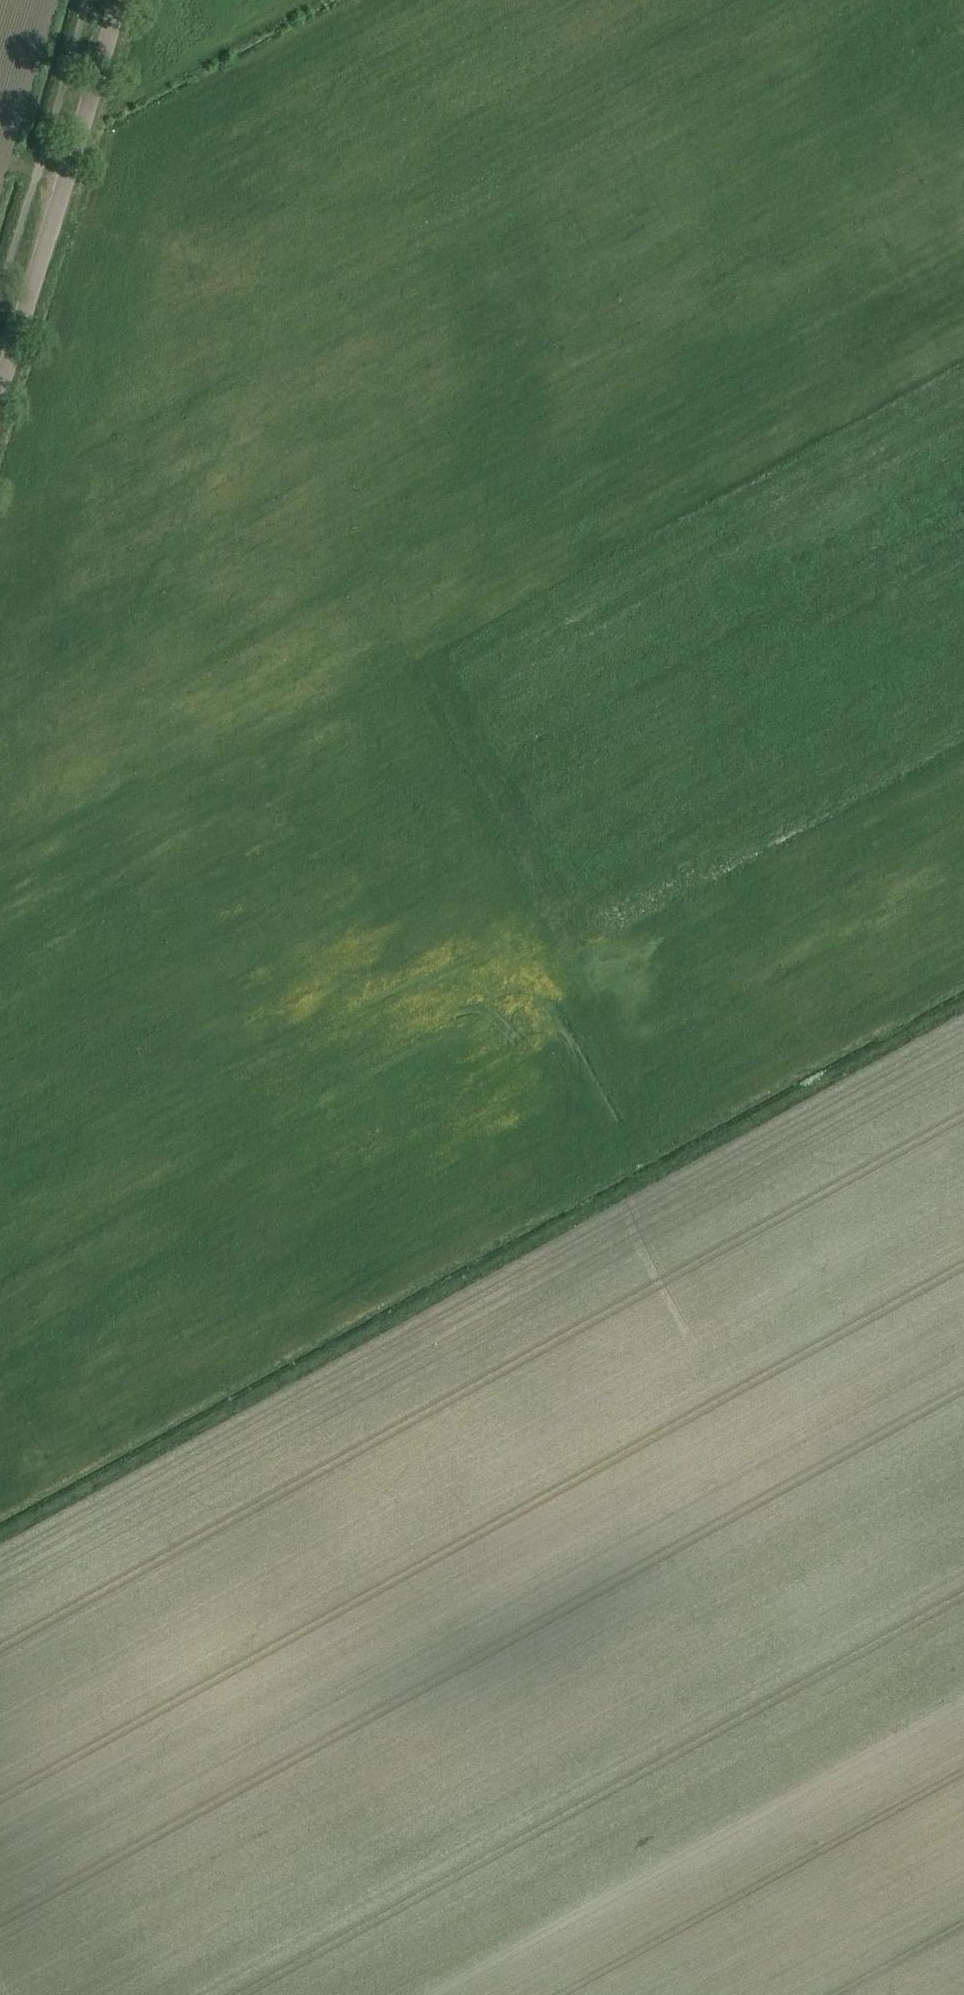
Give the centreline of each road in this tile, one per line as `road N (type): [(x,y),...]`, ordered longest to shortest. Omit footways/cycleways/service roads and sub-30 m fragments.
road 1 (tertiary): [(0,391),(117,0)]

